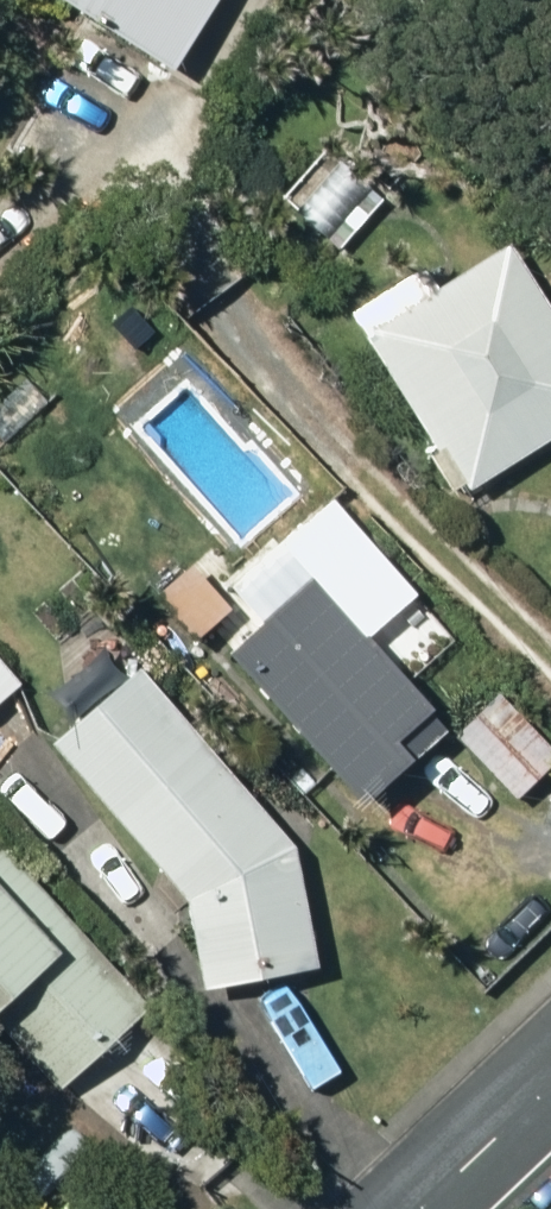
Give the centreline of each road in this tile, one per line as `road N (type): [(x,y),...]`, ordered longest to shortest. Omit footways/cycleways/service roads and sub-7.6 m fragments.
road 1 (tertiary): [(420,1208),(550,1085)]

